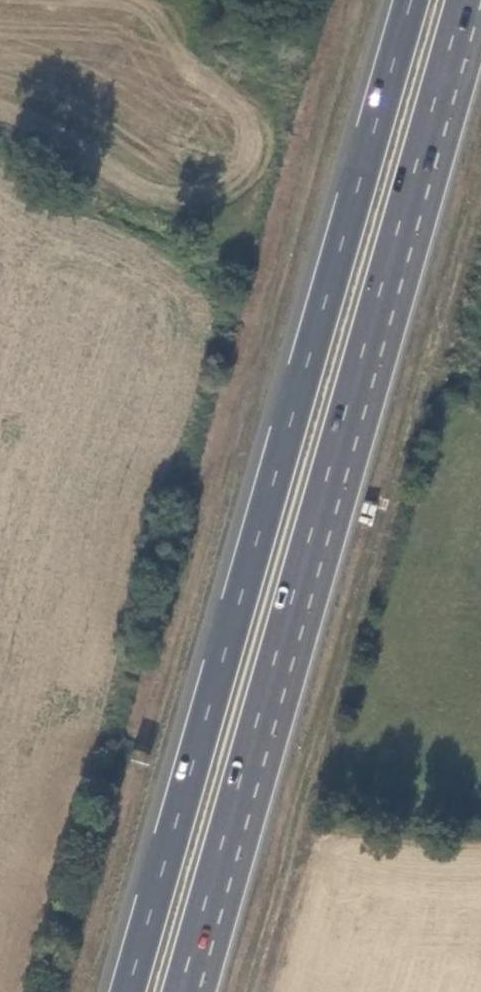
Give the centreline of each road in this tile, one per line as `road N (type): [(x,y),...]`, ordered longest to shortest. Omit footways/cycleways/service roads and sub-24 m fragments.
road 1 (trunk): [(410,0),(127,991)]
road 2 (trunk): [(179,991),(462,0)]

